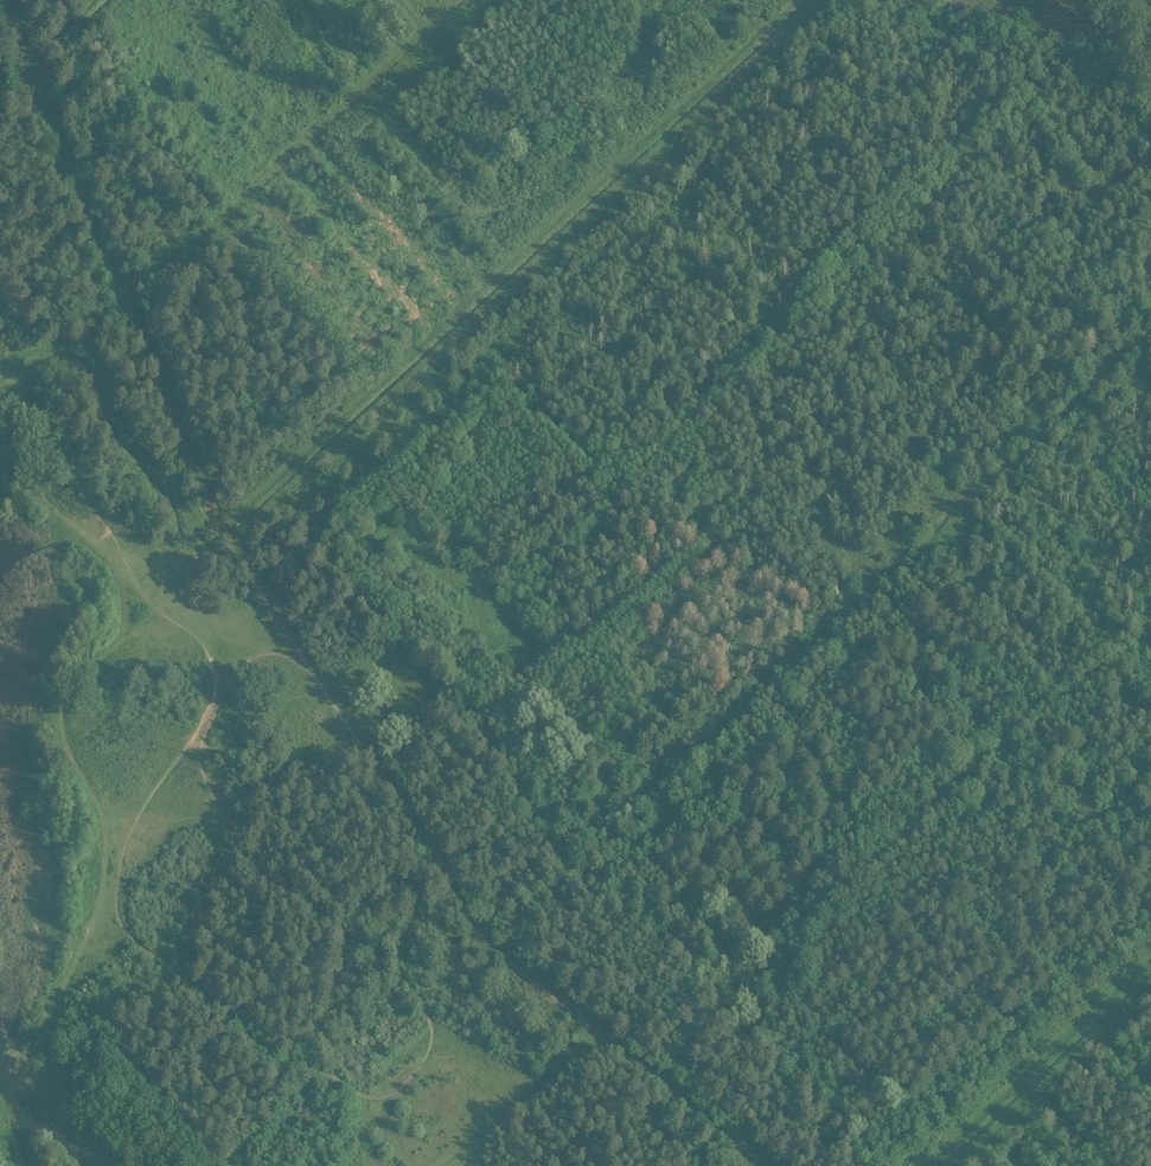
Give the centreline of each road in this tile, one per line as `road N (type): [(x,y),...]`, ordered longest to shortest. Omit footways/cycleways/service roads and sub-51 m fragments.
road 1 (track): [(975,0),(1150,49)]

